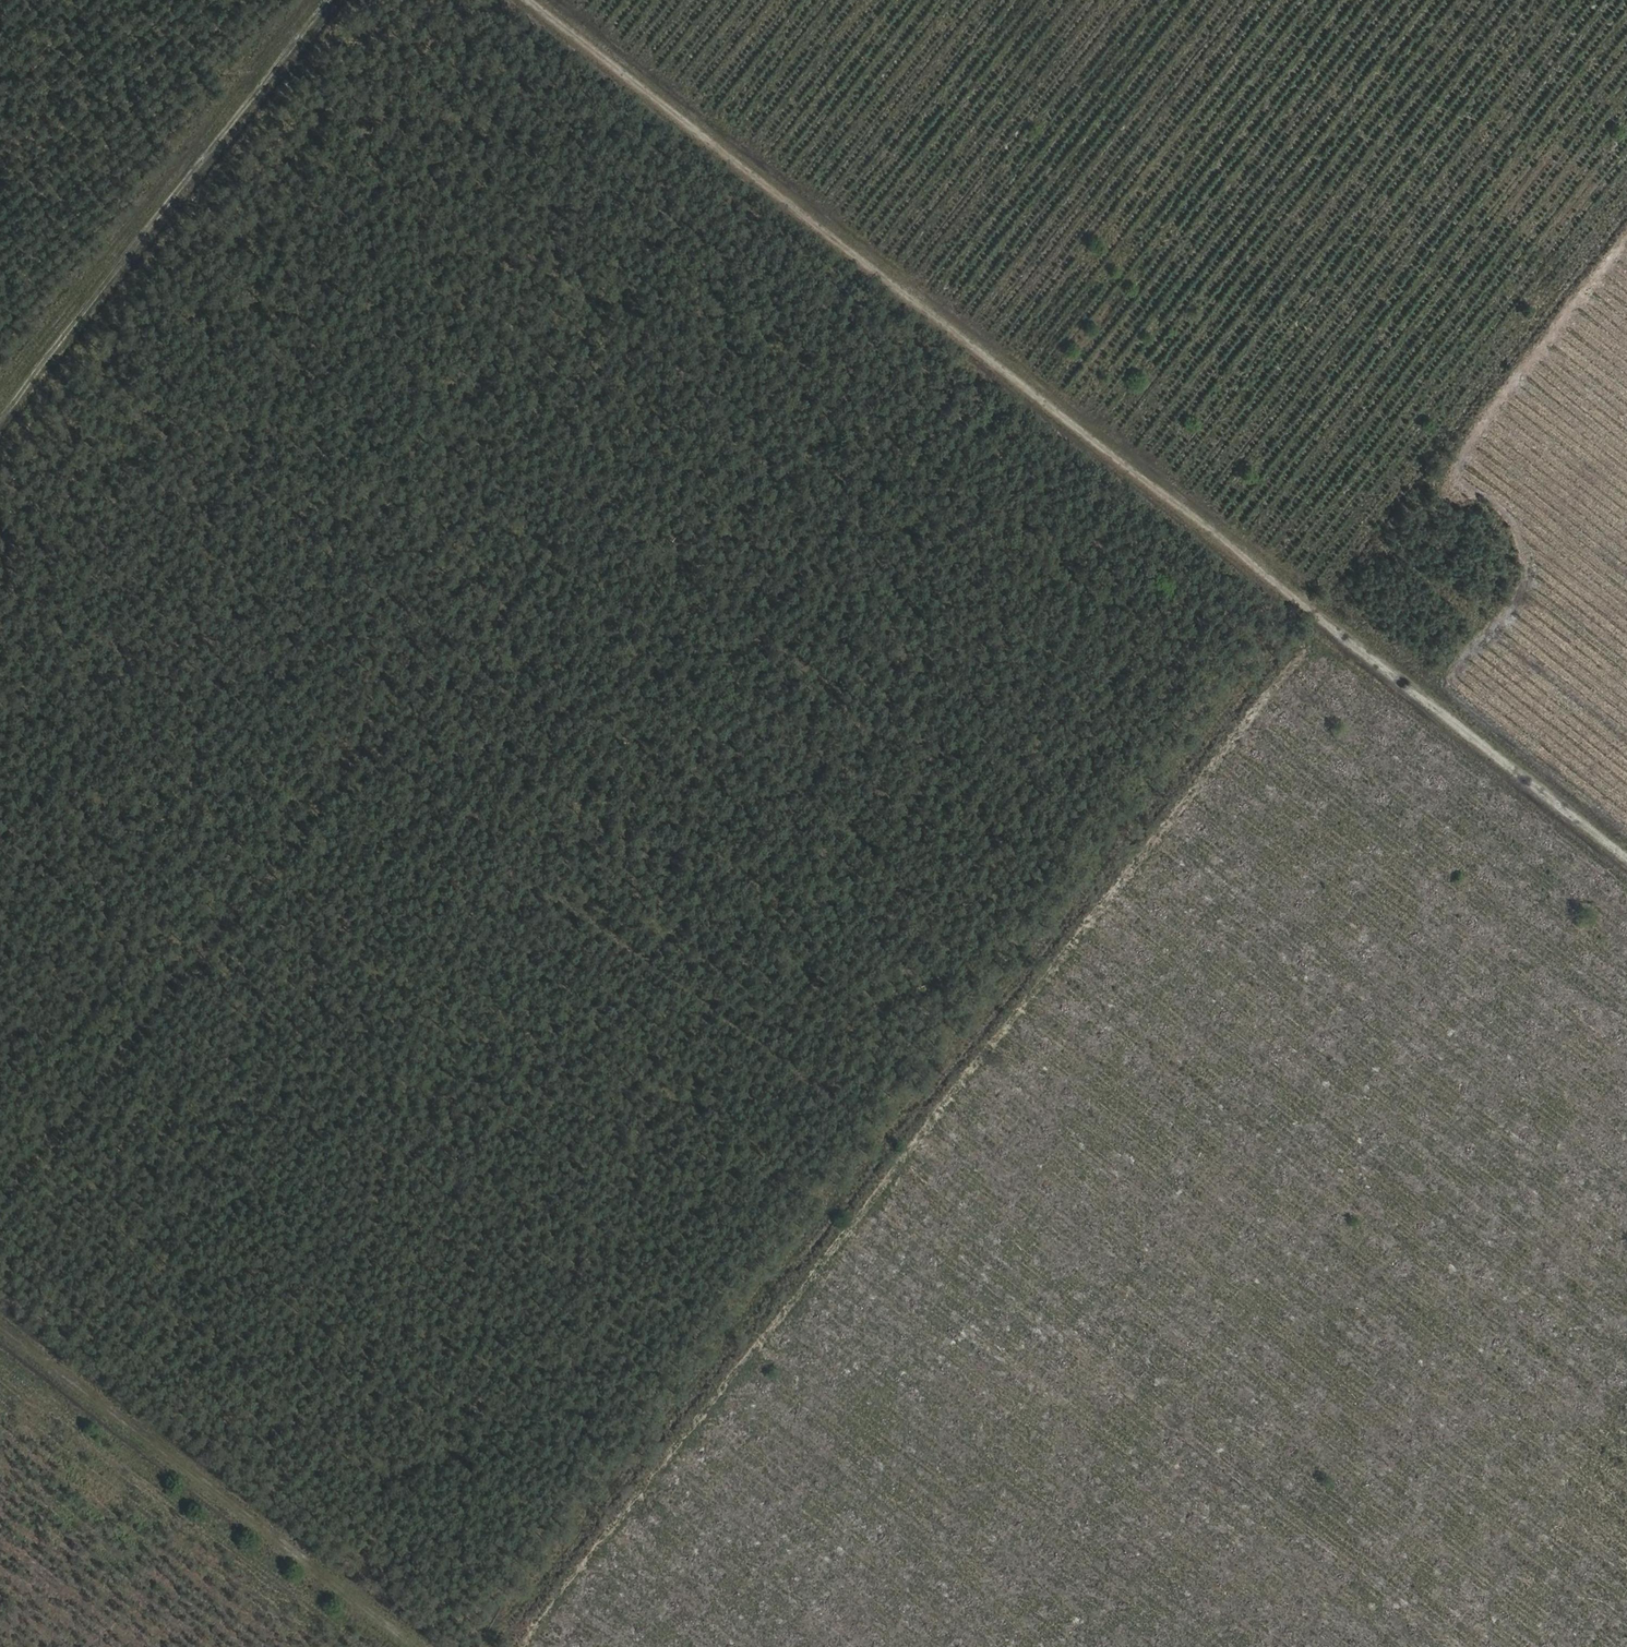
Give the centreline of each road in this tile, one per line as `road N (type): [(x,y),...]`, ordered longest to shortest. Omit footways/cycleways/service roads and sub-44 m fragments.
road 1 (track): [(1626,855),(531,0)]
road 2 (track): [(330,0),(0,419)]
road 3 (track): [(418,1646),(0,1325)]

